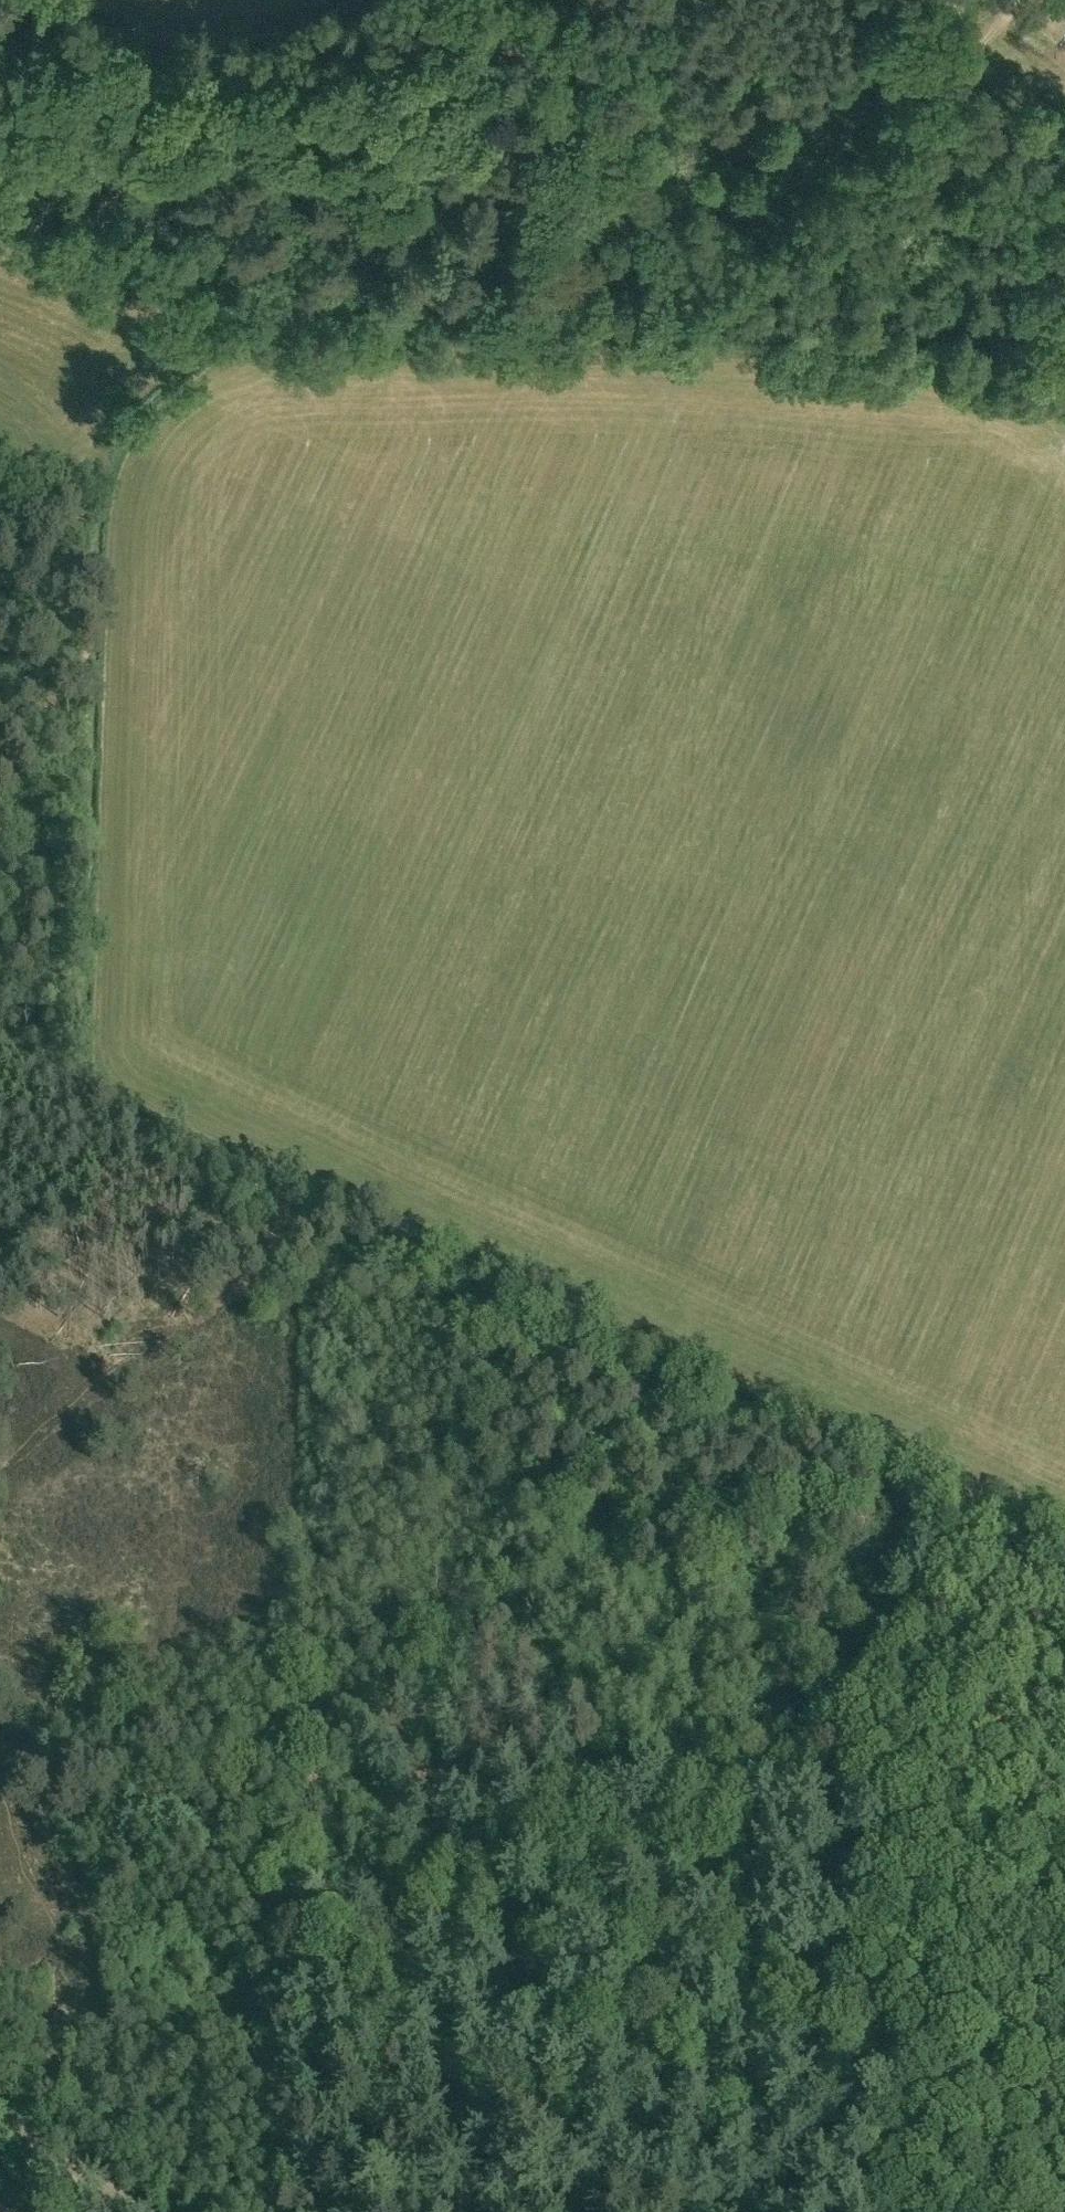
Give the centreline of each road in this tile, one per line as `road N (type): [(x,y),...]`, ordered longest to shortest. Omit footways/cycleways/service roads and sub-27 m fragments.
road 1 (track): [(140,2211),(0,2107)]

